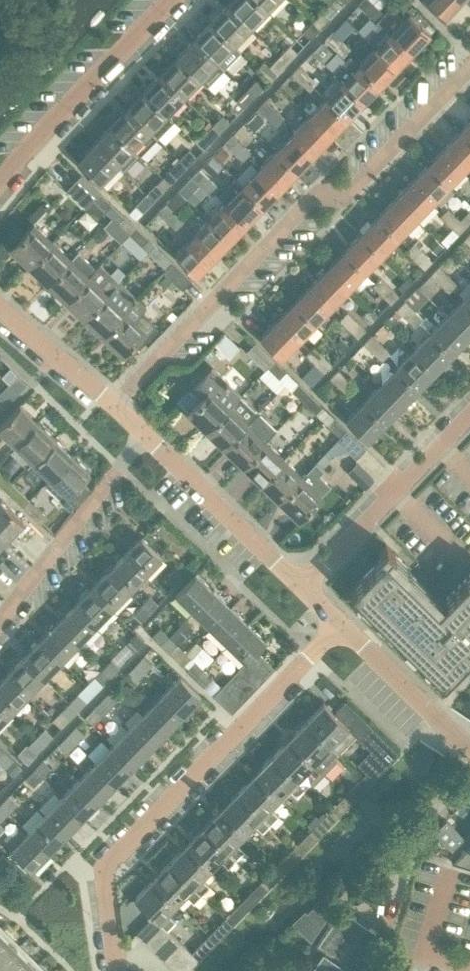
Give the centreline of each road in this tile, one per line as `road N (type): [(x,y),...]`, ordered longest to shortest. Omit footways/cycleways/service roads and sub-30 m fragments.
road 1 (residential): [(112,403),(314,195),(345,194),(469,66)]
road 2 (residential): [(114,970),(102,883),(340,637)]
road 3 (residential): [(0,180),(167,0)]
road 4 (residential): [(295,584),(469,414)]
road 5 (residential): [(145,439),(0,629)]
road 6 (residential): [(295,584),(145,439)]
road 7 (residential): [(469,747),(340,637)]
road 8 (residential): [(112,403),(0,308)]

